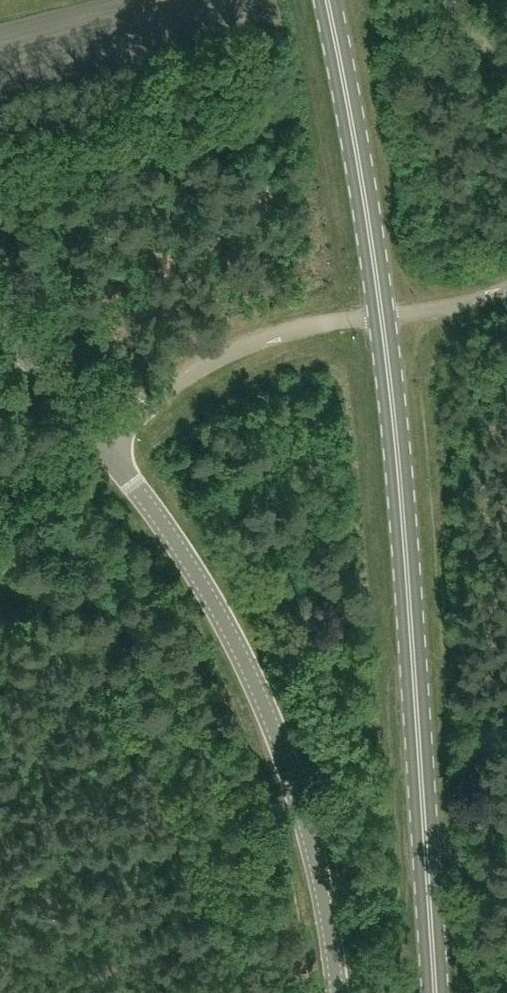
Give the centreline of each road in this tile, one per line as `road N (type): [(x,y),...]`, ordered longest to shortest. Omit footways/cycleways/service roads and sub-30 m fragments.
road 1 (primary): [(435,992),(381,319)]
road 2 (tertiary): [(338,992),(304,818),(262,705),(186,564),(101,446)]
road 3 (primary): [(381,319),(324,0)]
road 4 (unclassified): [(101,446),(250,344),(381,319)]
road 5 (tertiary): [(101,446),(0,339)]

